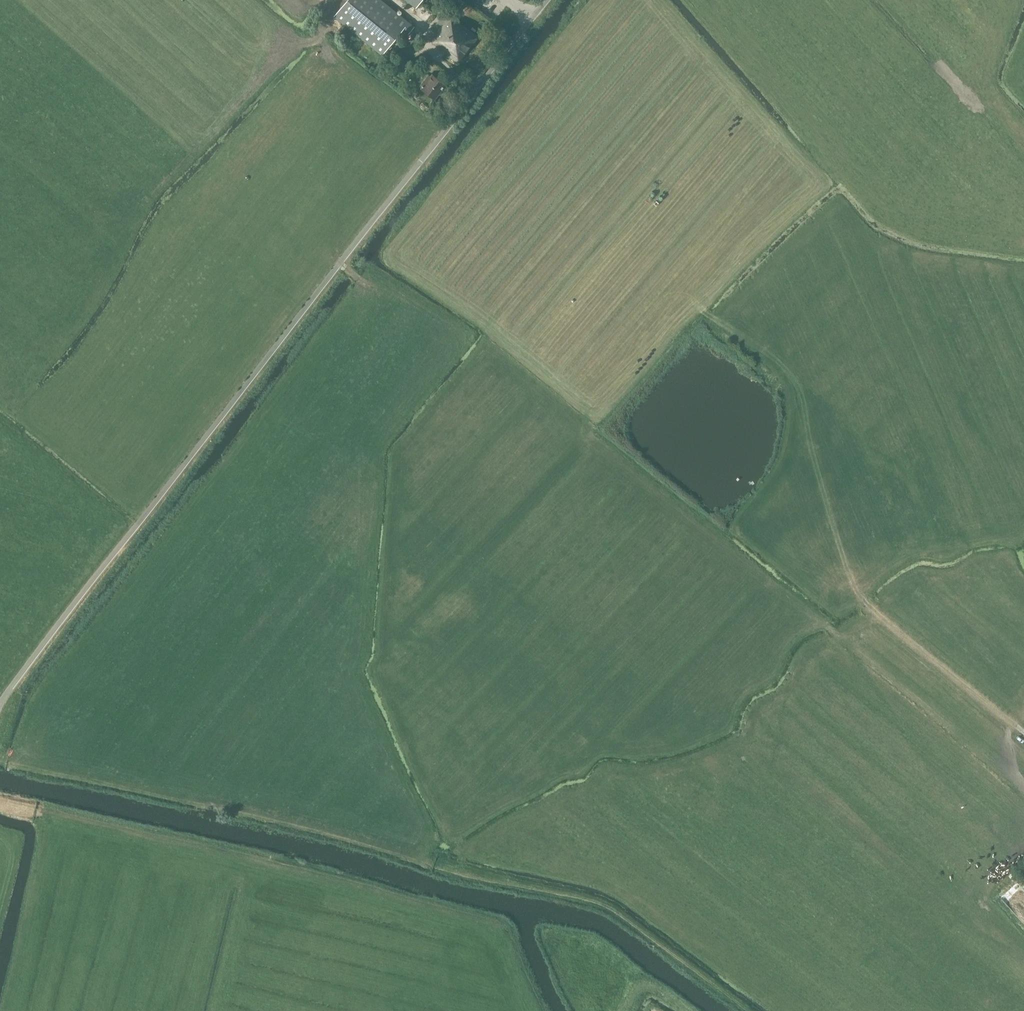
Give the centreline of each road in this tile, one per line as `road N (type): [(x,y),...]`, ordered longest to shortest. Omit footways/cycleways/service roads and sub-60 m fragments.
road 1 (track): [(540,1010),(502,928),(445,912)]

